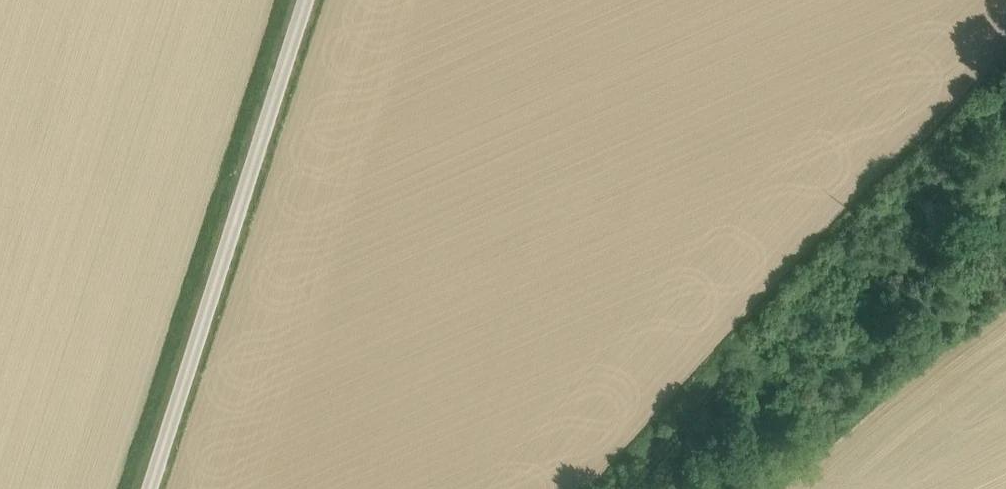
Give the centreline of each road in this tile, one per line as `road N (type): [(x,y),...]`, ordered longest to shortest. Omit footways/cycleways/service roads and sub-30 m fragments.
road 1 (track): [(311,0),(143,488)]

